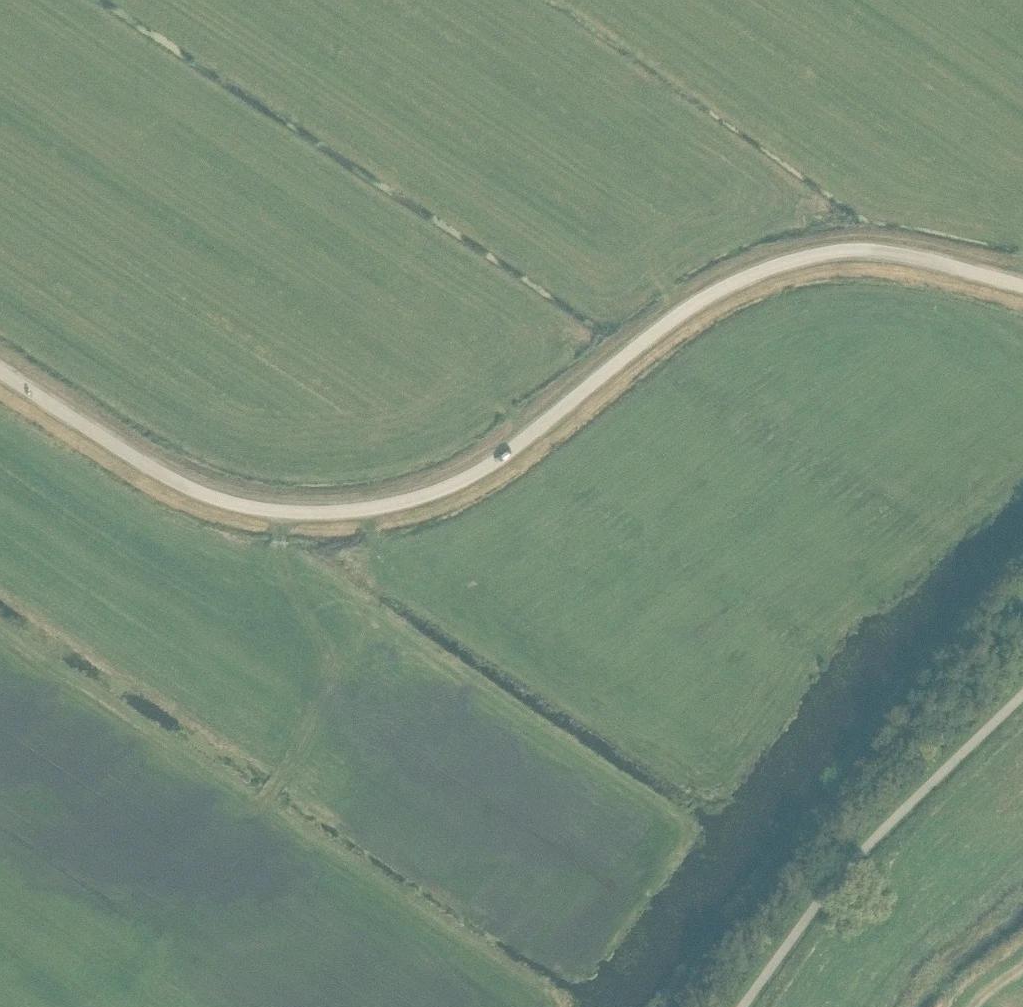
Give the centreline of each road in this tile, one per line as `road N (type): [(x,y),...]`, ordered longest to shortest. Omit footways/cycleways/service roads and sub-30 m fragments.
road 1 (unclassified): [(1022,293),(924,264),(844,255),(764,276),(697,307),(504,460),(439,497),(374,515),(293,519),(213,503),(115,453),(0,378)]

